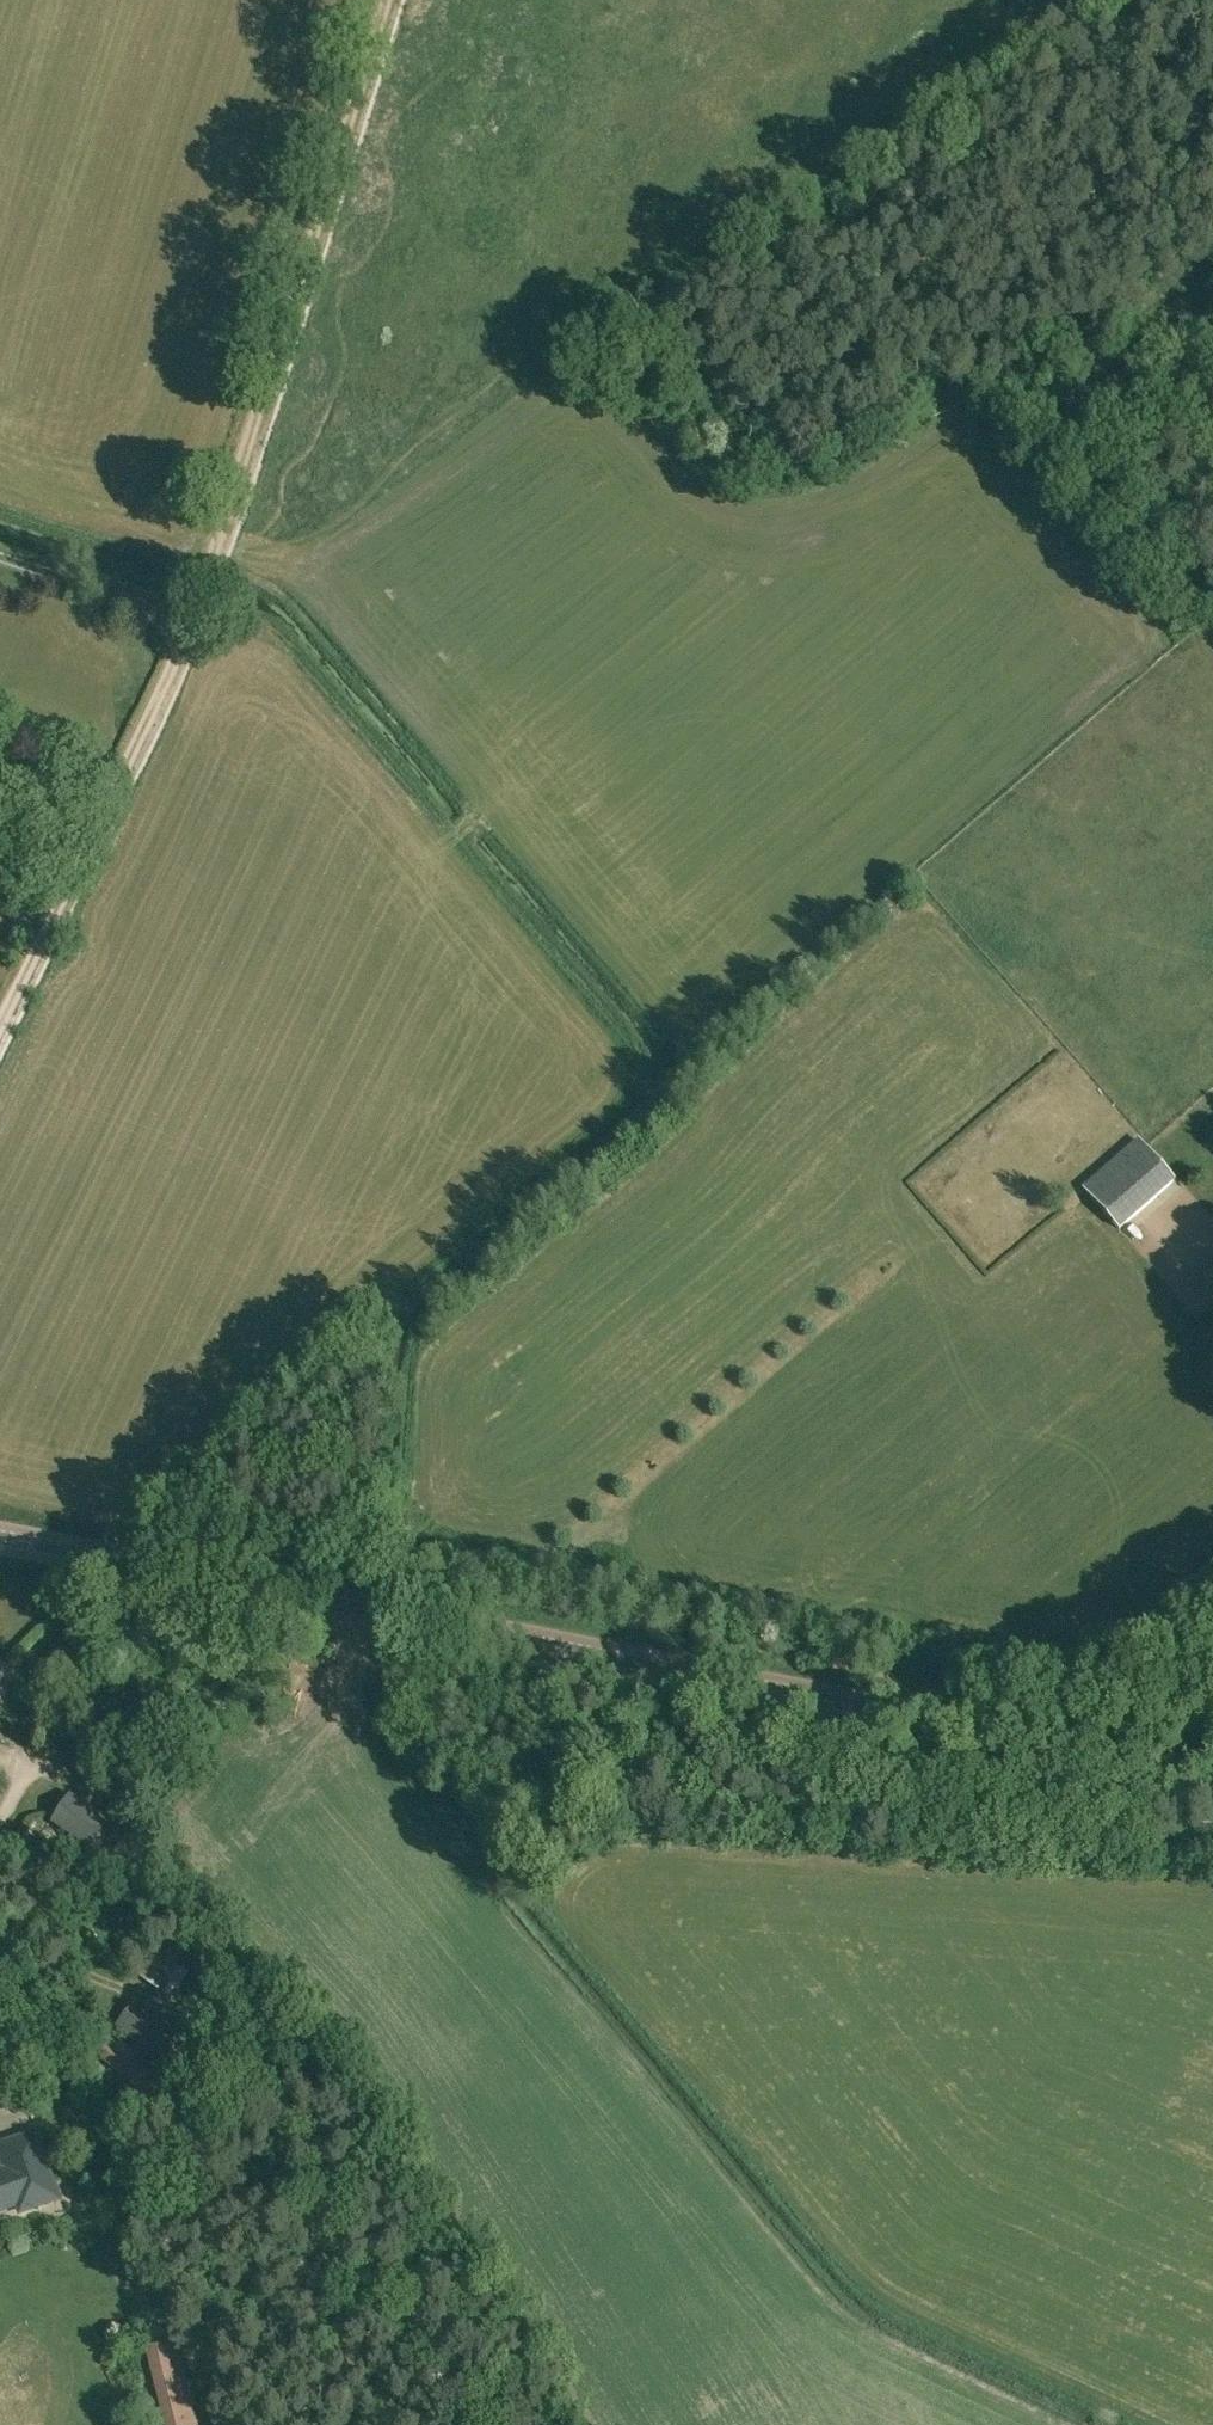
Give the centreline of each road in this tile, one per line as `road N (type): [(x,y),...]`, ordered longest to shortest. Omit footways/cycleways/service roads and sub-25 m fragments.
road 1 (primary): [(1212,1776),(0,1538)]
road 2 (track): [(0,1024),(200,611),(389,0)]

